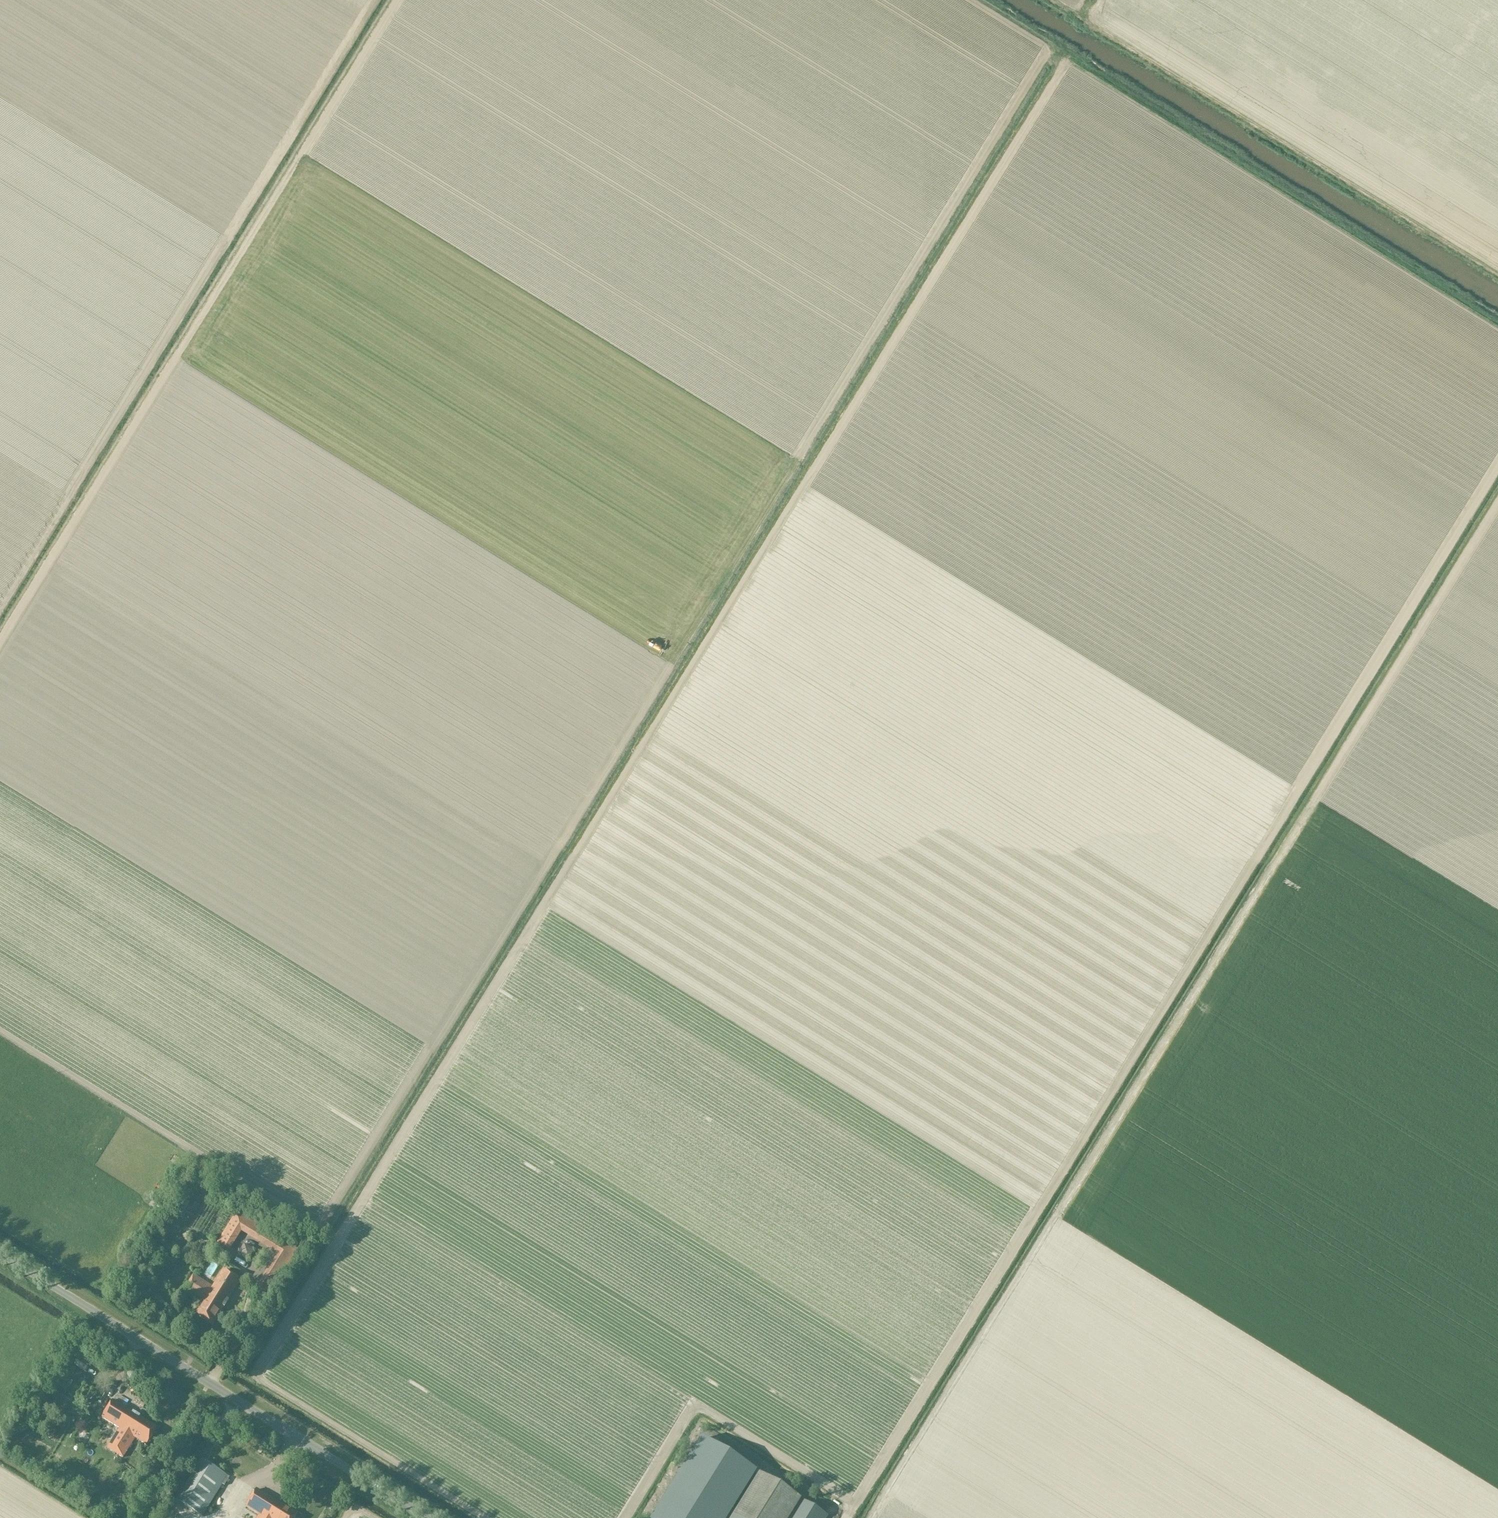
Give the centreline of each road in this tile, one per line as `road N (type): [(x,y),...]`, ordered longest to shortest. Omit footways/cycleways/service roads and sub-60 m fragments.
road 1 (unclassified): [(426,1517),(0,1255)]

